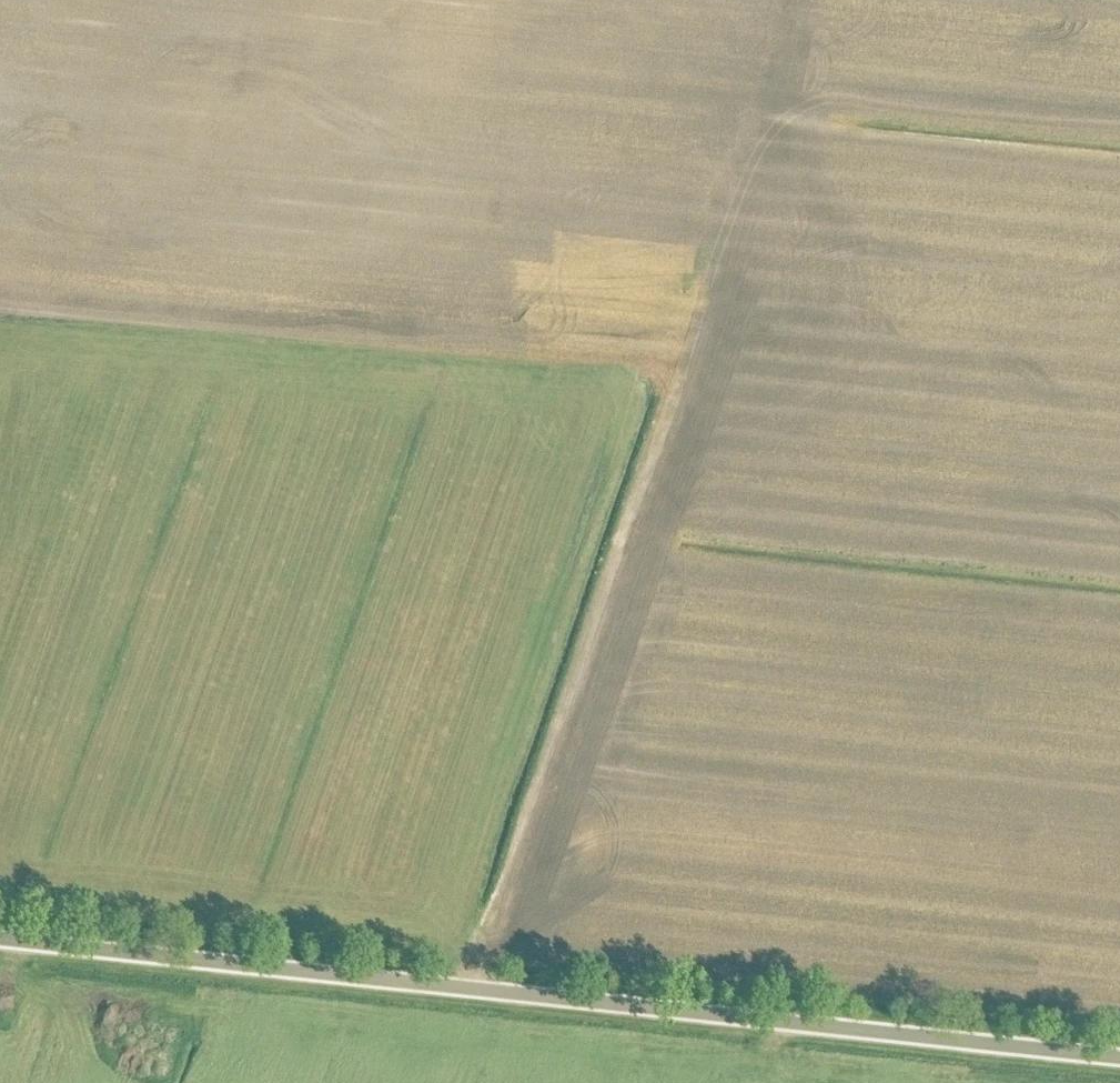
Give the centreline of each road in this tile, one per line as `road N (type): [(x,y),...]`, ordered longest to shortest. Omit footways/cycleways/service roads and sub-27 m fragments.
road 1 (unclassified): [(1119,1057),(0,939)]

